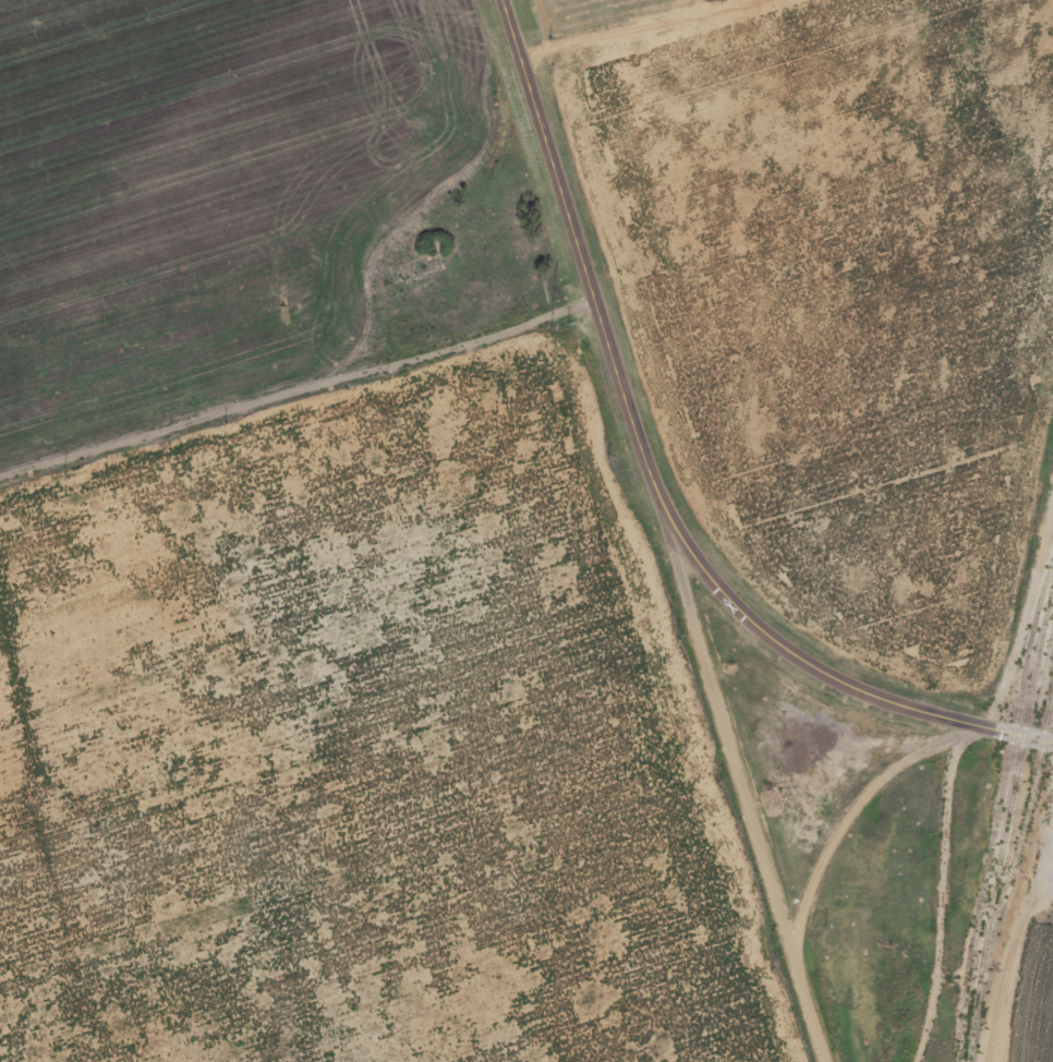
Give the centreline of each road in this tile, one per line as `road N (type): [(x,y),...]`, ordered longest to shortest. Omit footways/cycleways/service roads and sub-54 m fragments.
road 1 (tertiary): [(511,0),(658,479),(743,608),(826,676),(888,704),(1052,748)]
road 2 (residential): [(610,324),(0,498)]
road 3 (residential): [(658,479),(798,970)]
road 4 (residential): [(970,729),(910,755),(882,779),(816,878),(798,970),(827,1061)]

